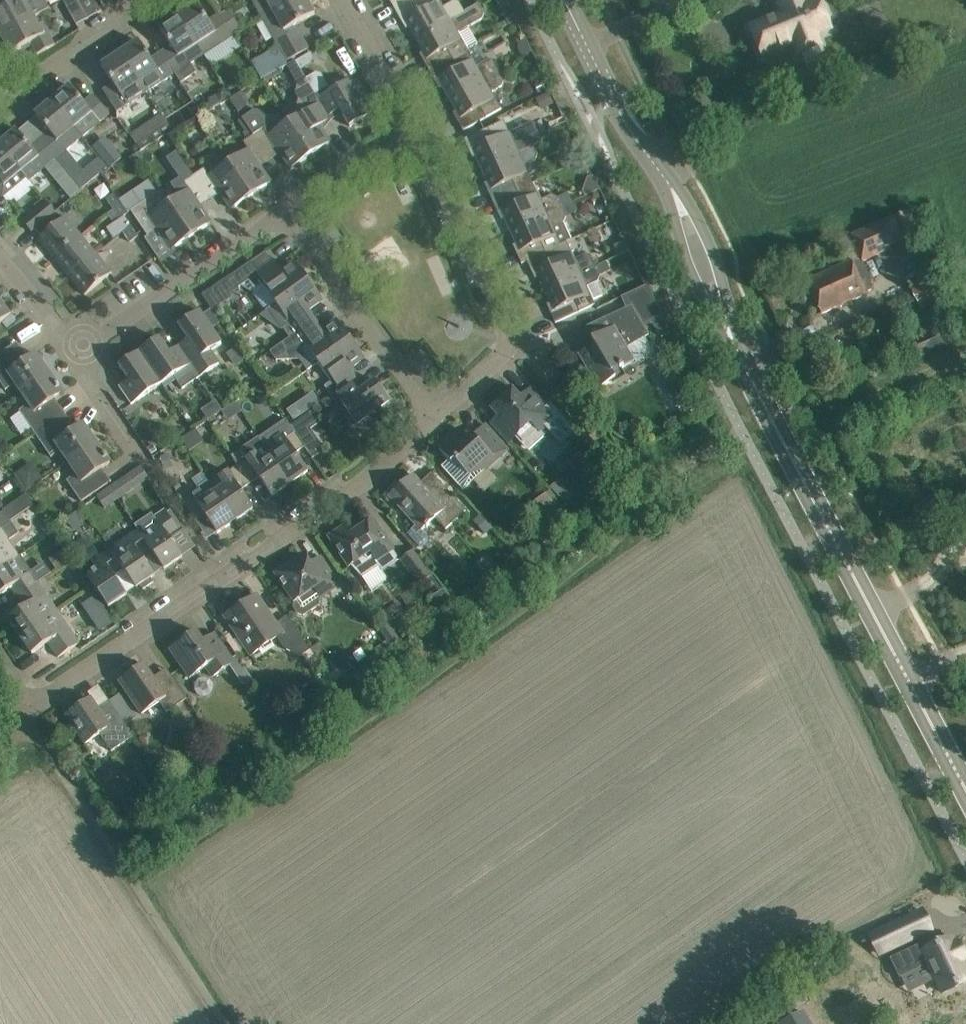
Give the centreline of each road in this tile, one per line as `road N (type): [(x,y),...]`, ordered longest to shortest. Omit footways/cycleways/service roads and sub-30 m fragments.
road 1 (secondary): [(965,791),(731,335)]
road 2 (residential): [(436,416),(366,481),(223,579),(51,694),(25,698)]
road 3 (residential): [(398,131),(423,157),(506,317),(511,341),(436,416)]
road 4 (residential): [(436,416),(281,213)]
road 5 (residential): [(73,355),(281,213)]
road 6 (secondary): [(670,184),(566,0)]
road 7 (residential): [(0,112),(146,0)]
road 8 (secondary): [(731,335),(711,244),(670,184)]
road 9 (secondary): [(670,184),(682,254),(731,335)]
road 10 (residential): [(350,0),(398,77),(398,131)]
road 11 (residential): [(281,213),(398,131)]
road 12 (residential): [(73,355),(147,466)]
road 13 (residential): [(0,256),(73,355)]

